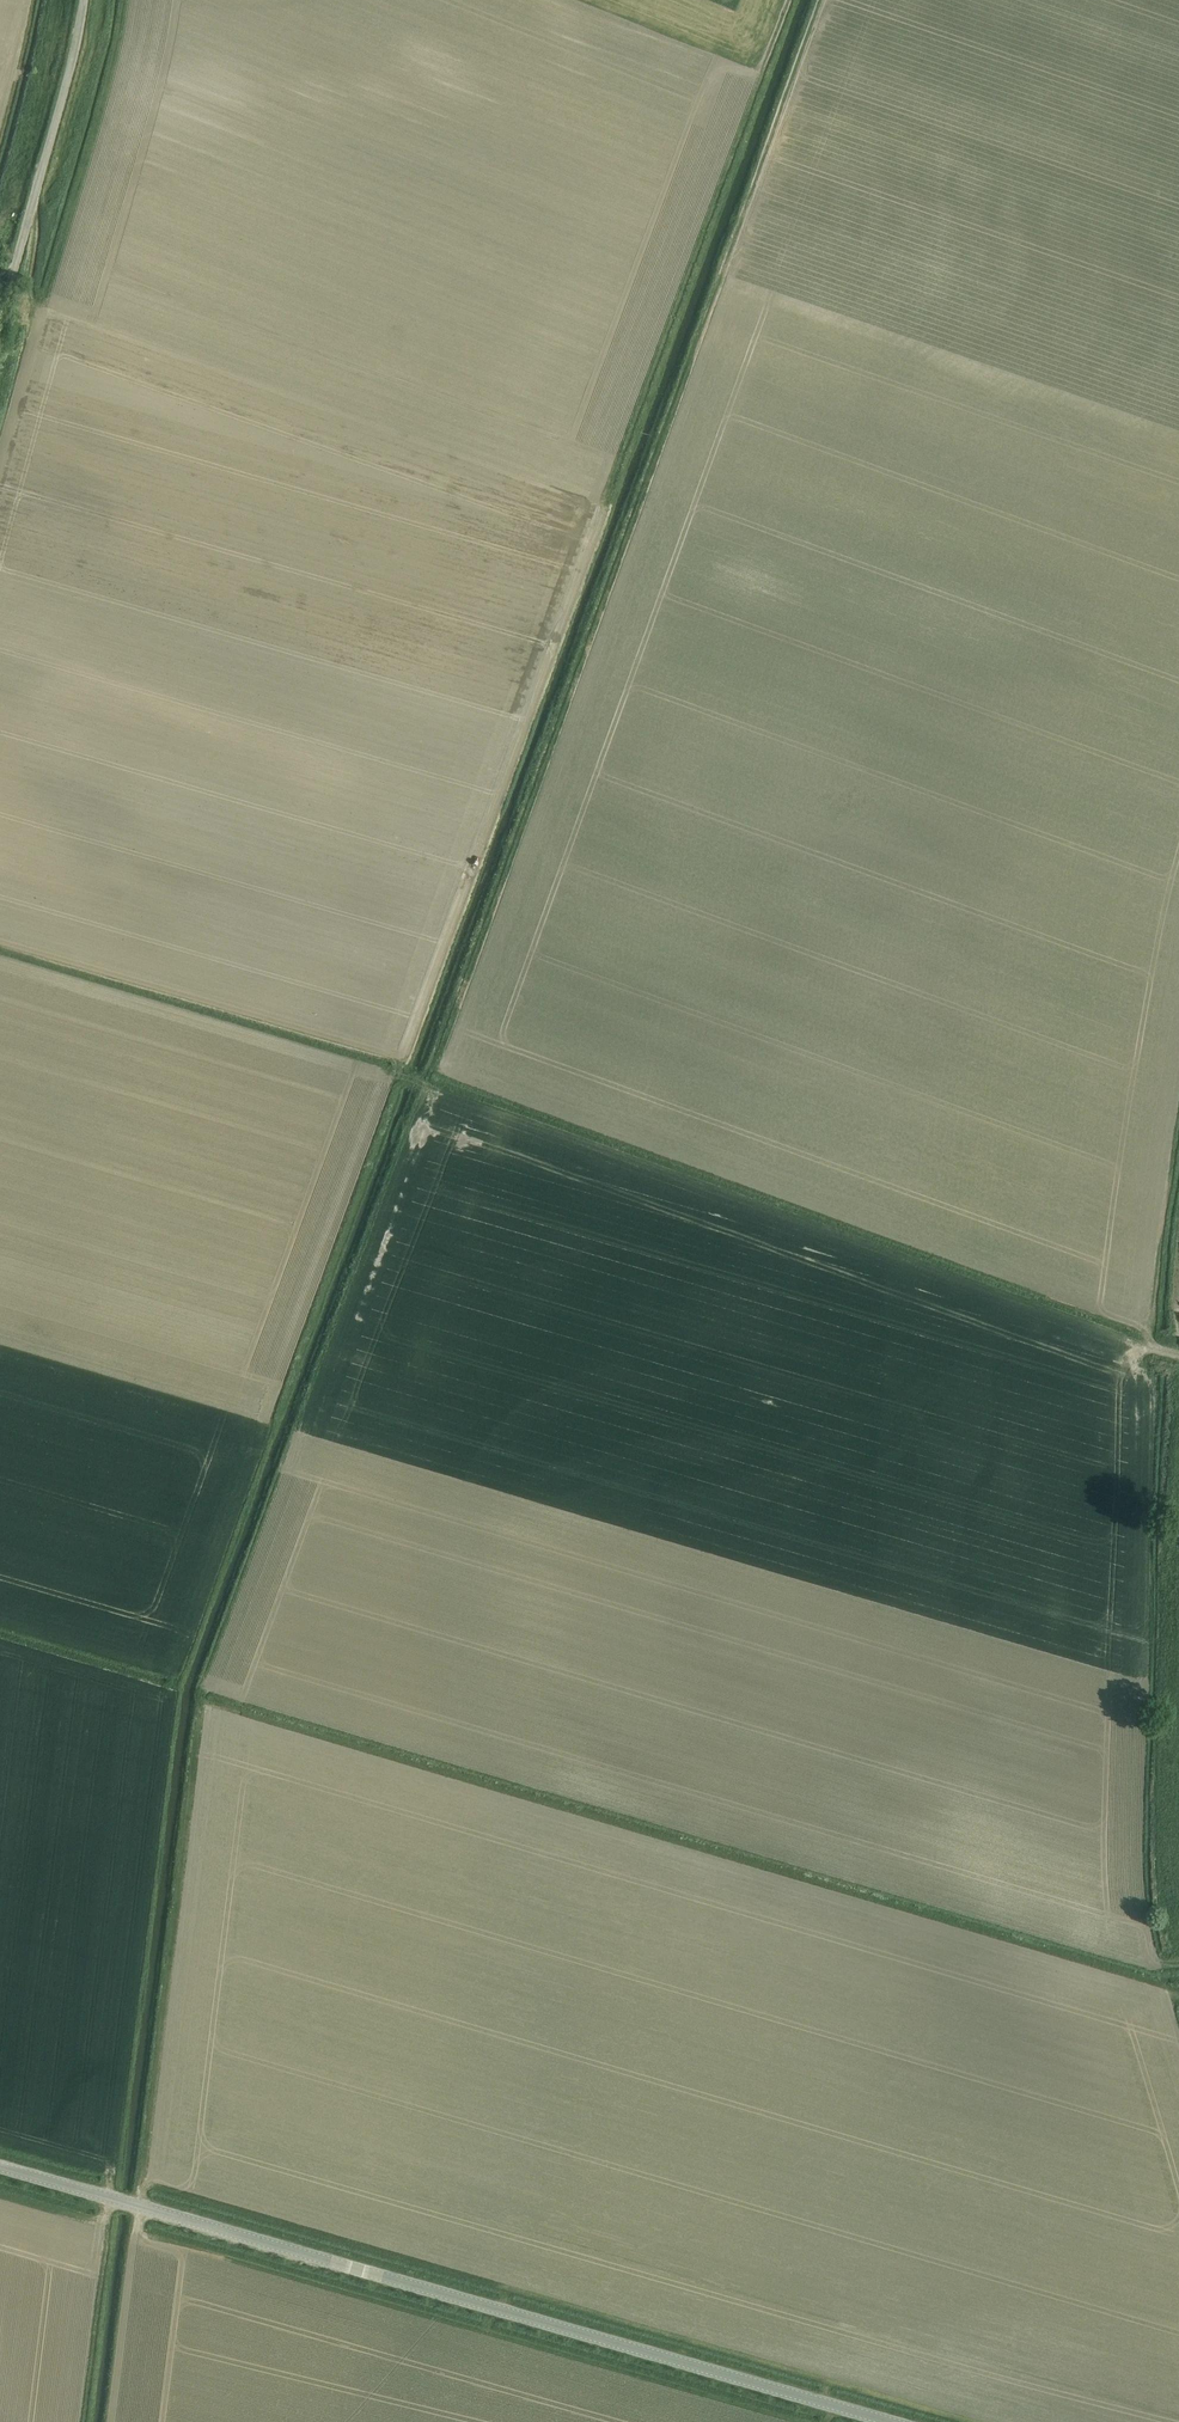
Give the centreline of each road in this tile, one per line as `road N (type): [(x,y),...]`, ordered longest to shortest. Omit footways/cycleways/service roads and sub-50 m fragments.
road 1 (tertiary): [(890,2421),(0,2167)]
road 2 (unclassified): [(0,322),(83,0)]

